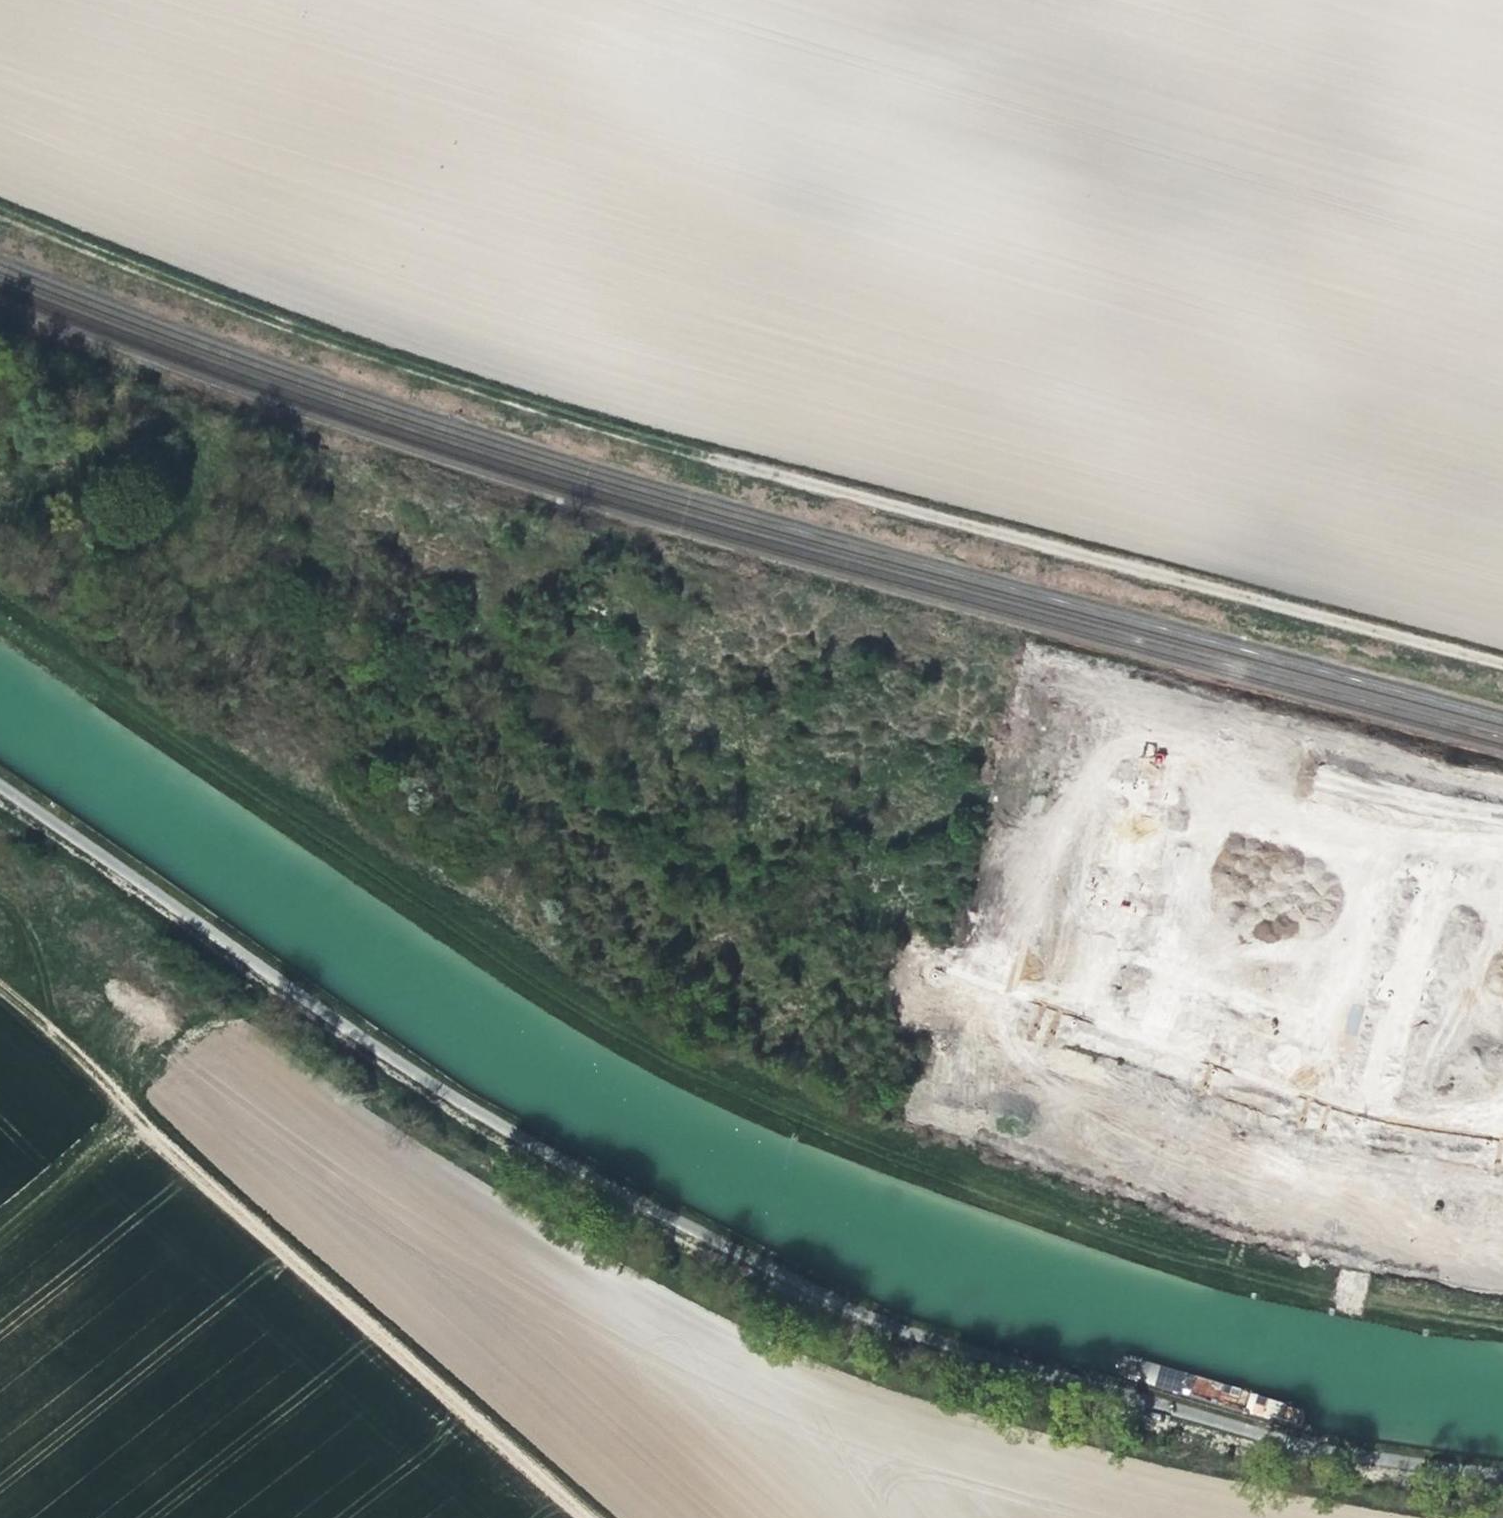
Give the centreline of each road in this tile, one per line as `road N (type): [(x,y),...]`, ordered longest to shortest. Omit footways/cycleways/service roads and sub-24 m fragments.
road 1 (track): [(0,219),(244,313),(589,427),(1502,668)]
road 2 (track): [(0,992),(146,1130),(592,1517)]
road 3 (track): [(0,1228),(106,1141),(146,1130)]

